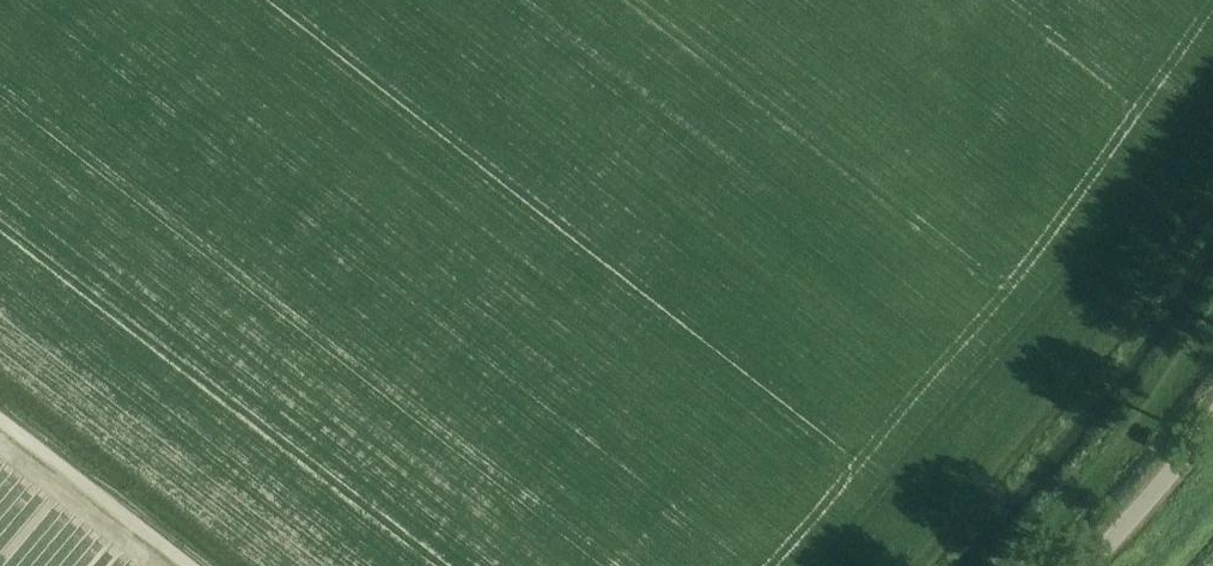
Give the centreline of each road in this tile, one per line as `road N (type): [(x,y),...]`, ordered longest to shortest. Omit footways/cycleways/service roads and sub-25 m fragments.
road 1 (track): [(189,565),(0,421)]
road 2 (unclassified): [(1074,565),(1212,419)]

